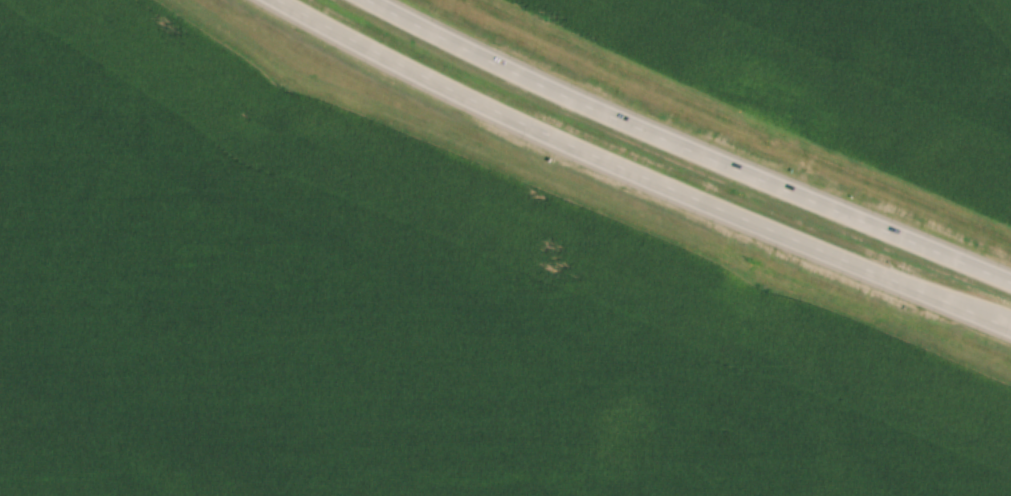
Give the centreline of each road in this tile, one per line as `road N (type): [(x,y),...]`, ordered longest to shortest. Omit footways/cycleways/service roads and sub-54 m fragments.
road 1 (trunk): [(281,0),(603,159),(1010,328)]
road 2 (trunk): [(1010,281),(667,141),(368,0)]

